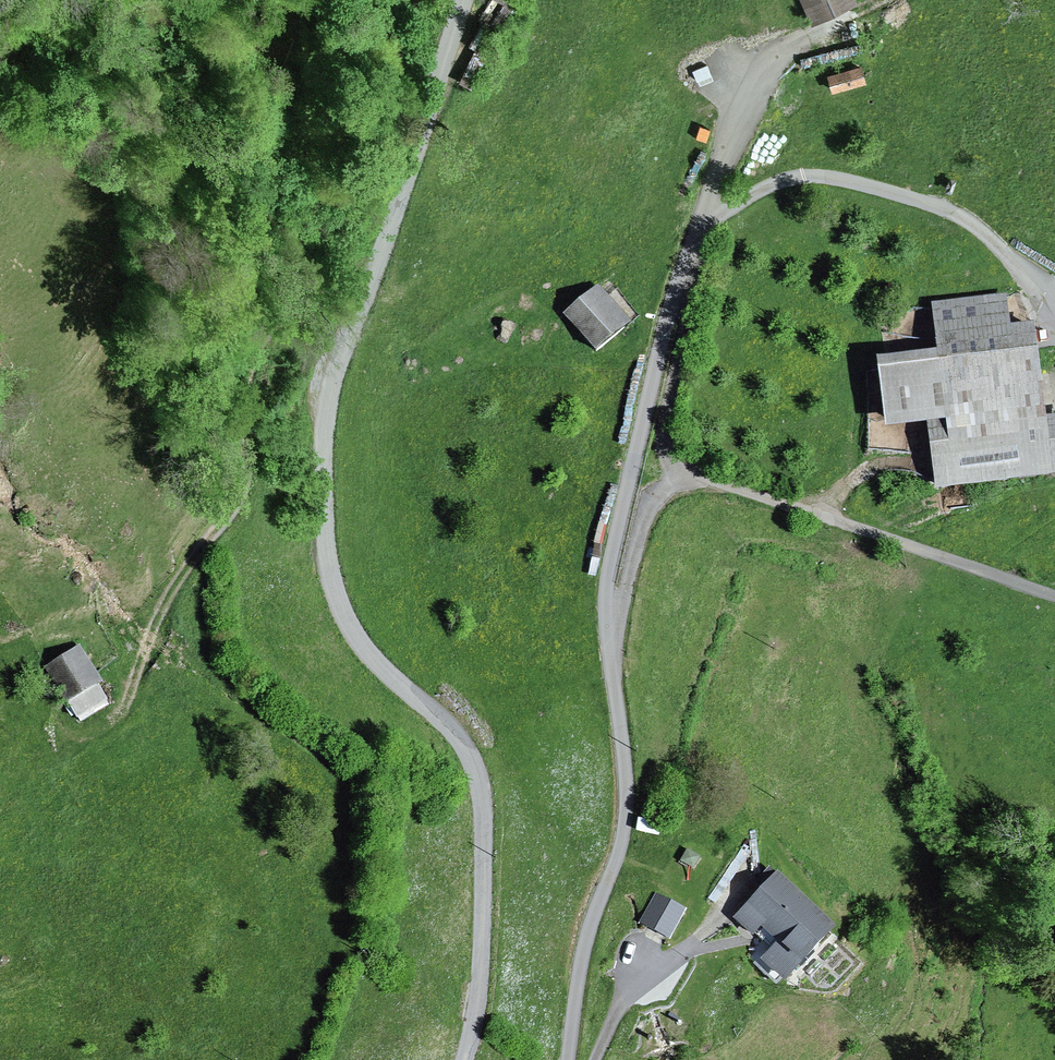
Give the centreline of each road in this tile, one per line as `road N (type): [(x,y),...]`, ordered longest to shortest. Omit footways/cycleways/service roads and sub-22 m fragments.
road 1 (unclassified): [(466,0),(338,362),(324,436),(328,560),(341,607),(363,648),(462,743),(479,781),(481,963),(466,1059)]
road 2 (track): [(79,738),(118,708),(169,591),(234,505),(245,473),(249,376),(259,343),(295,309),(361,308)]
road 3 (unclassified): [(610,639),(606,589),(646,400),(704,220)]
road 4 (unclassified): [(570,1059),(582,961),(627,823),(610,639)]
road 5 (unclassified): [(1054,289),(945,210),(828,178),(782,181),(704,220)]
road 6 (unclassified): [(684,479),(830,518),(1054,595)]
road 7 (unclassified): [(704,220),(665,422),(670,457),(684,479)]
road 8 (unclassified): [(704,220),(768,60),(795,40)]
road 9 (unclassified): [(684,479),(650,503),(610,639)]

